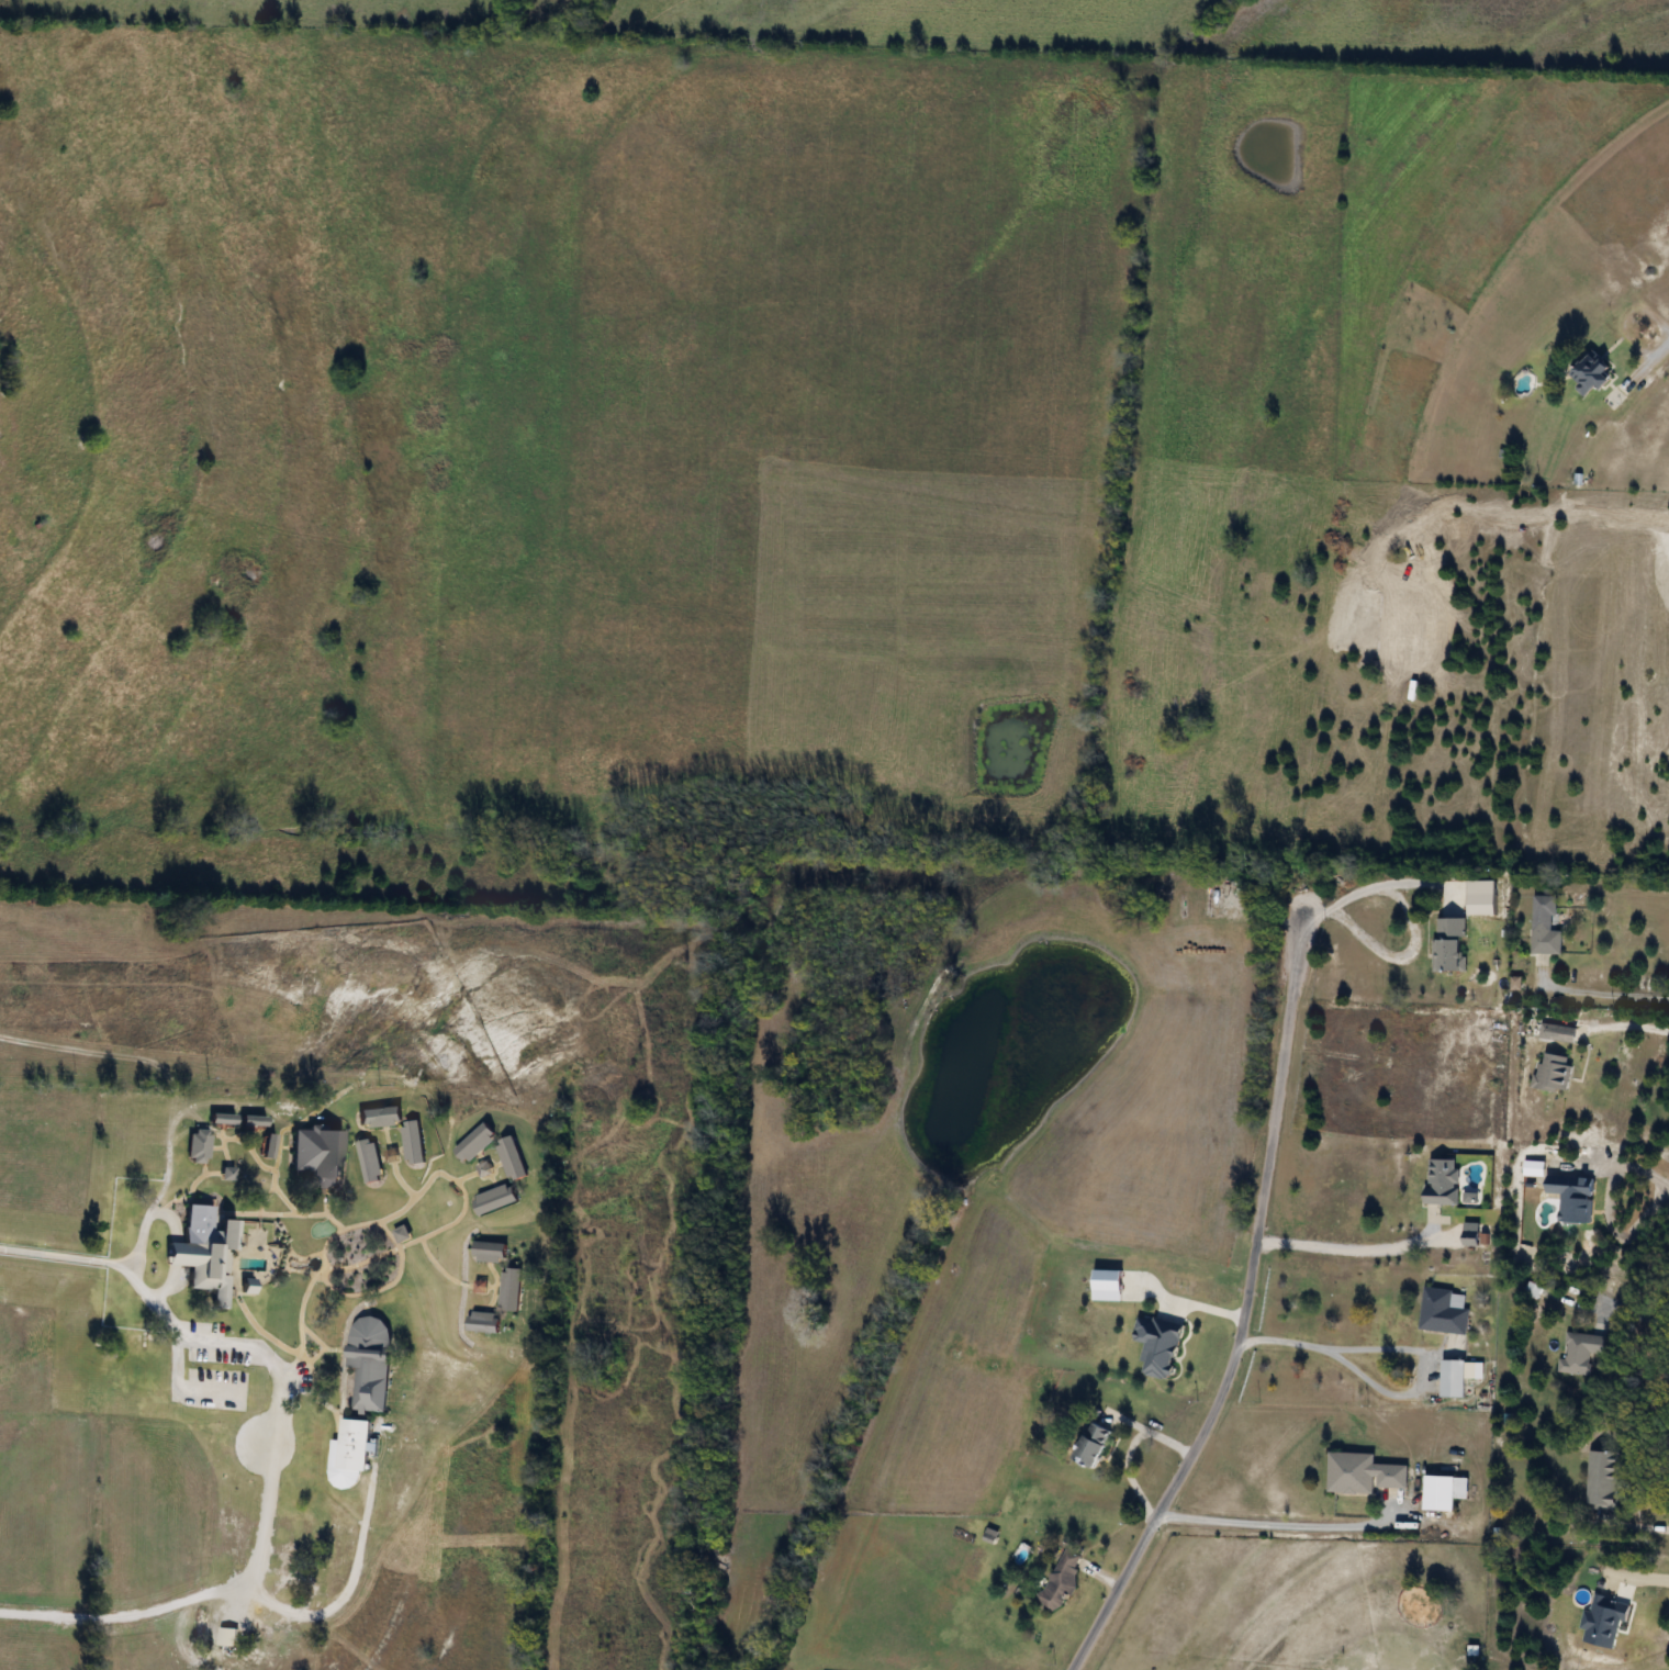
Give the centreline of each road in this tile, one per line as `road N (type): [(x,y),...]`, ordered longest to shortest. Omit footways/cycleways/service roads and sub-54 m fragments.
road 1 (residential): [(1071,1669),(1228,1371),(1255,1242),(1300,916)]

